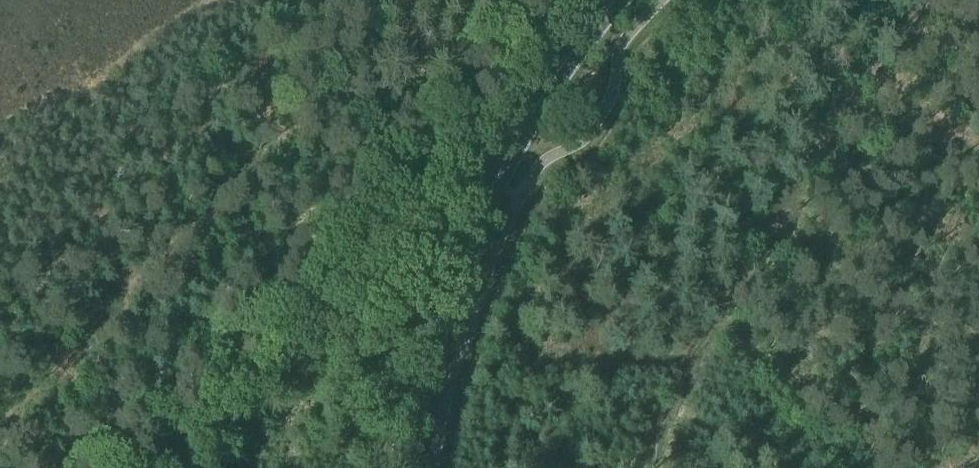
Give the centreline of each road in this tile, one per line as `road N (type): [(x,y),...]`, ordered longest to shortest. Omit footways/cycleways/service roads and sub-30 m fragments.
road 1 (track): [(956,0),(731,380),(696,467)]
road 2 (primary): [(404,467),(429,345),(470,235),(532,118),(619,0)]
road 3 (track): [(368,261),(172,467)]
road 4 (track): [(496,187),(464,180),(432,192),(368,261)]

